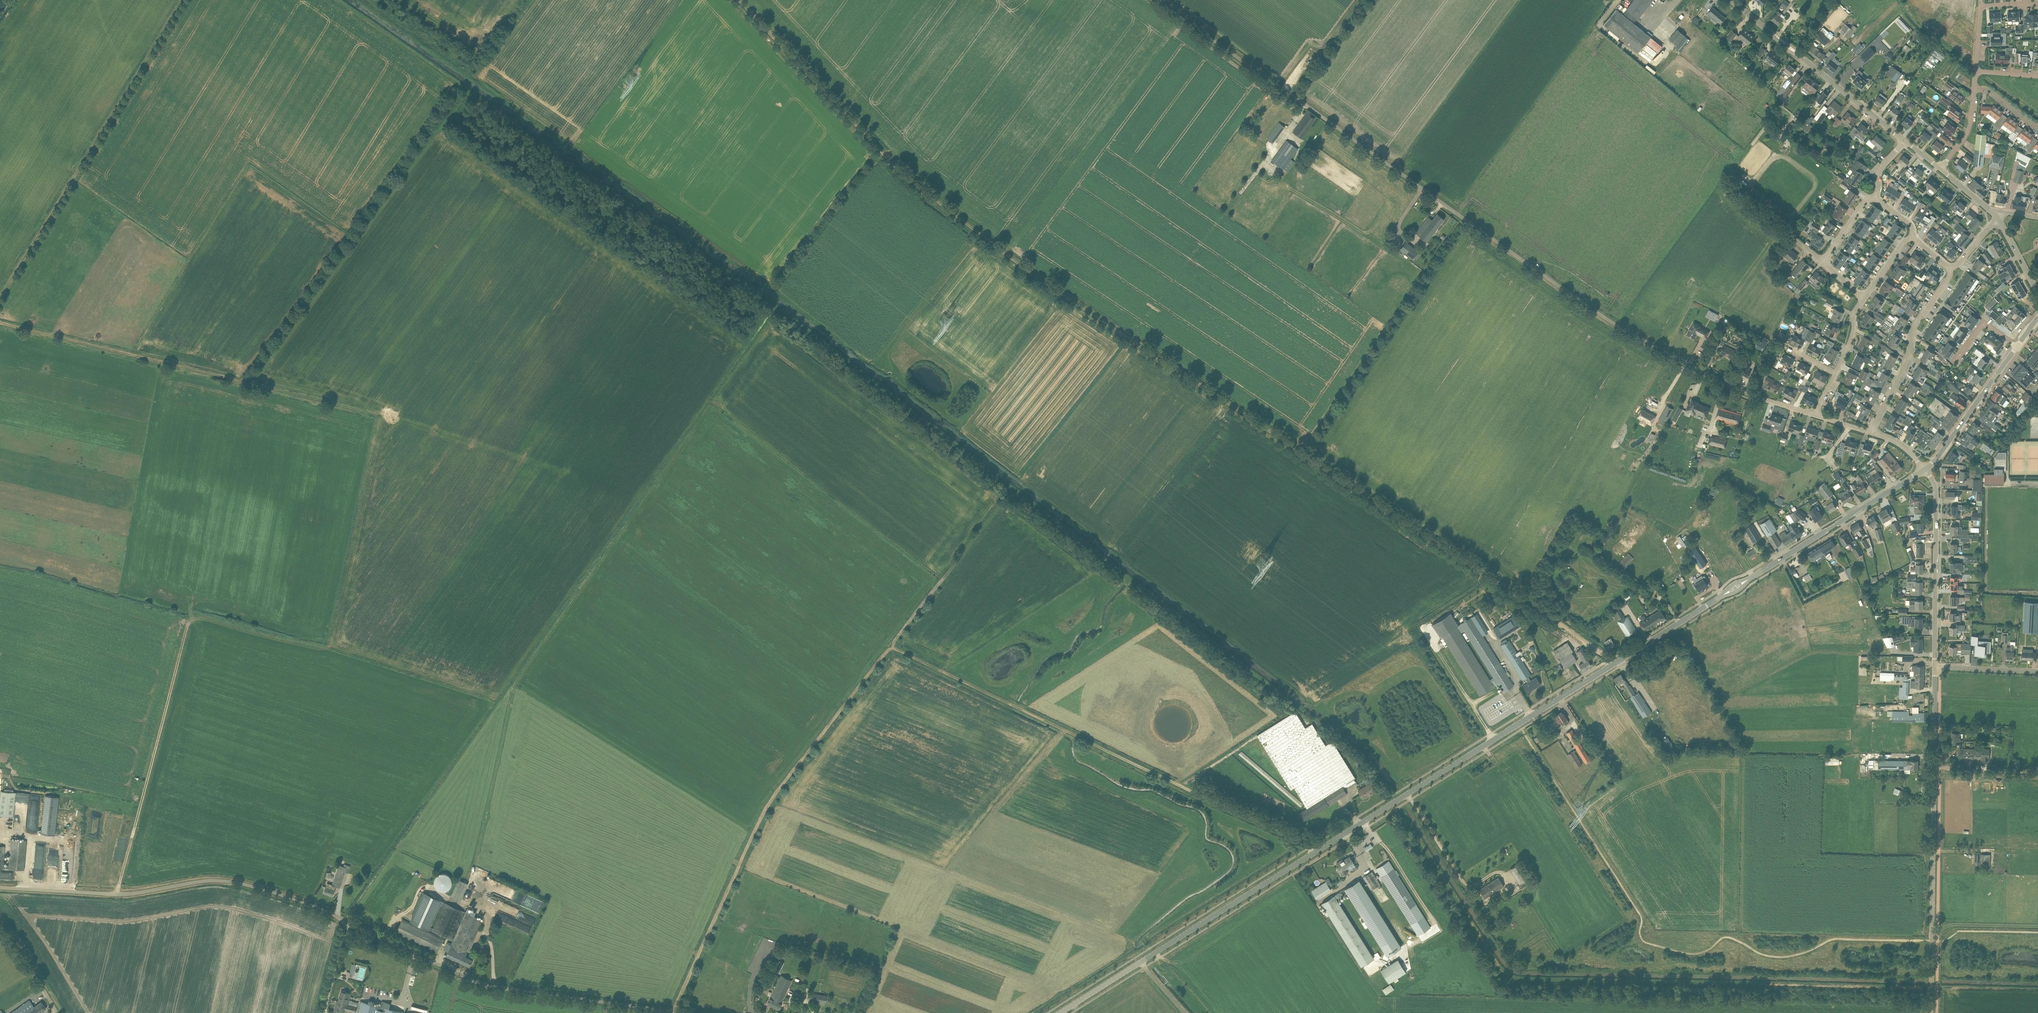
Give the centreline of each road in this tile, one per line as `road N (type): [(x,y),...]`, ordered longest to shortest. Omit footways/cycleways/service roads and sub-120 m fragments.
road 1 (tertiary): [(1060,1012),(1927,471)]
road 2 (unclassified): [(1816,415),(1759,399),(1611,323),(1163,0)]
road 3 (track): [(1616,663),(976,233)]
road 4 (unclassified): [(680,1012),(477,983),(308,904),(233,882),(126,893),(0,887)]
road 5 (track): [(1931,989),(1513,978),(1396,801)]
road 6 (track): [(891,648),(1312,847)]
road 7 (track): [(891,648),(764,814),(673,1012)]
road 8 (track): [(349,409),(0,324)]
road 9 (track): [(181,0),(0,297)]
road 10 (unclassified): [(1931,1012),(1933,667)]
road 11 (track): [(976,233),(915,187),(737,0)]
road 12 (track): [(1117,333),(1142,321),(1305,104)]
road 13 (track): [(119,893),(194,615)]
road 14 (tertiary): [(1906,142),(1730,0)]
road 15 (unclassified): [(1933,667),(1937,492),(1927,471)]
road 16 (track): [(189,615),(0,564)]
road 17 (track): [(1009,495),(891,648)]
road 18 (residential): [(1871,433),(1918,323),(1954,274)]
road 19 (track): [(976,233),(874,364)]
road 20 (tertiary): [(1927,471),(2017,346)]

